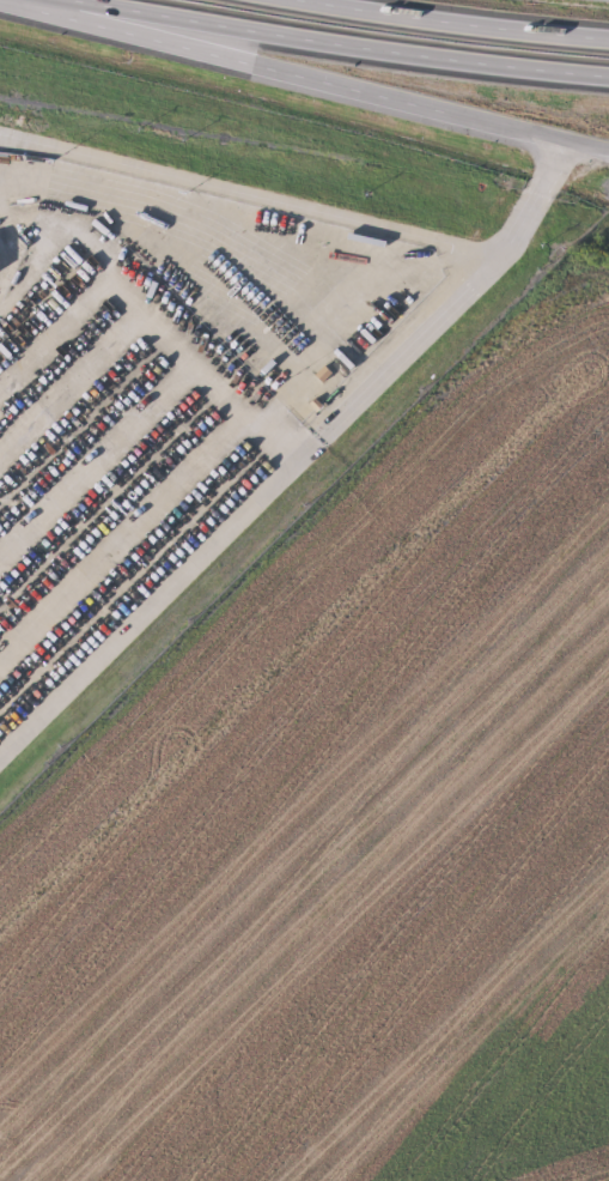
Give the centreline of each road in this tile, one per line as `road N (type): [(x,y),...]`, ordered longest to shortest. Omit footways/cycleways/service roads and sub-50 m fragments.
road 1 (motorway): [(17,0),(599,145)]
road 2 (motorway): [(77,0),(608,77)]
road 3 (motorway): [(608,39),(299,0)]

